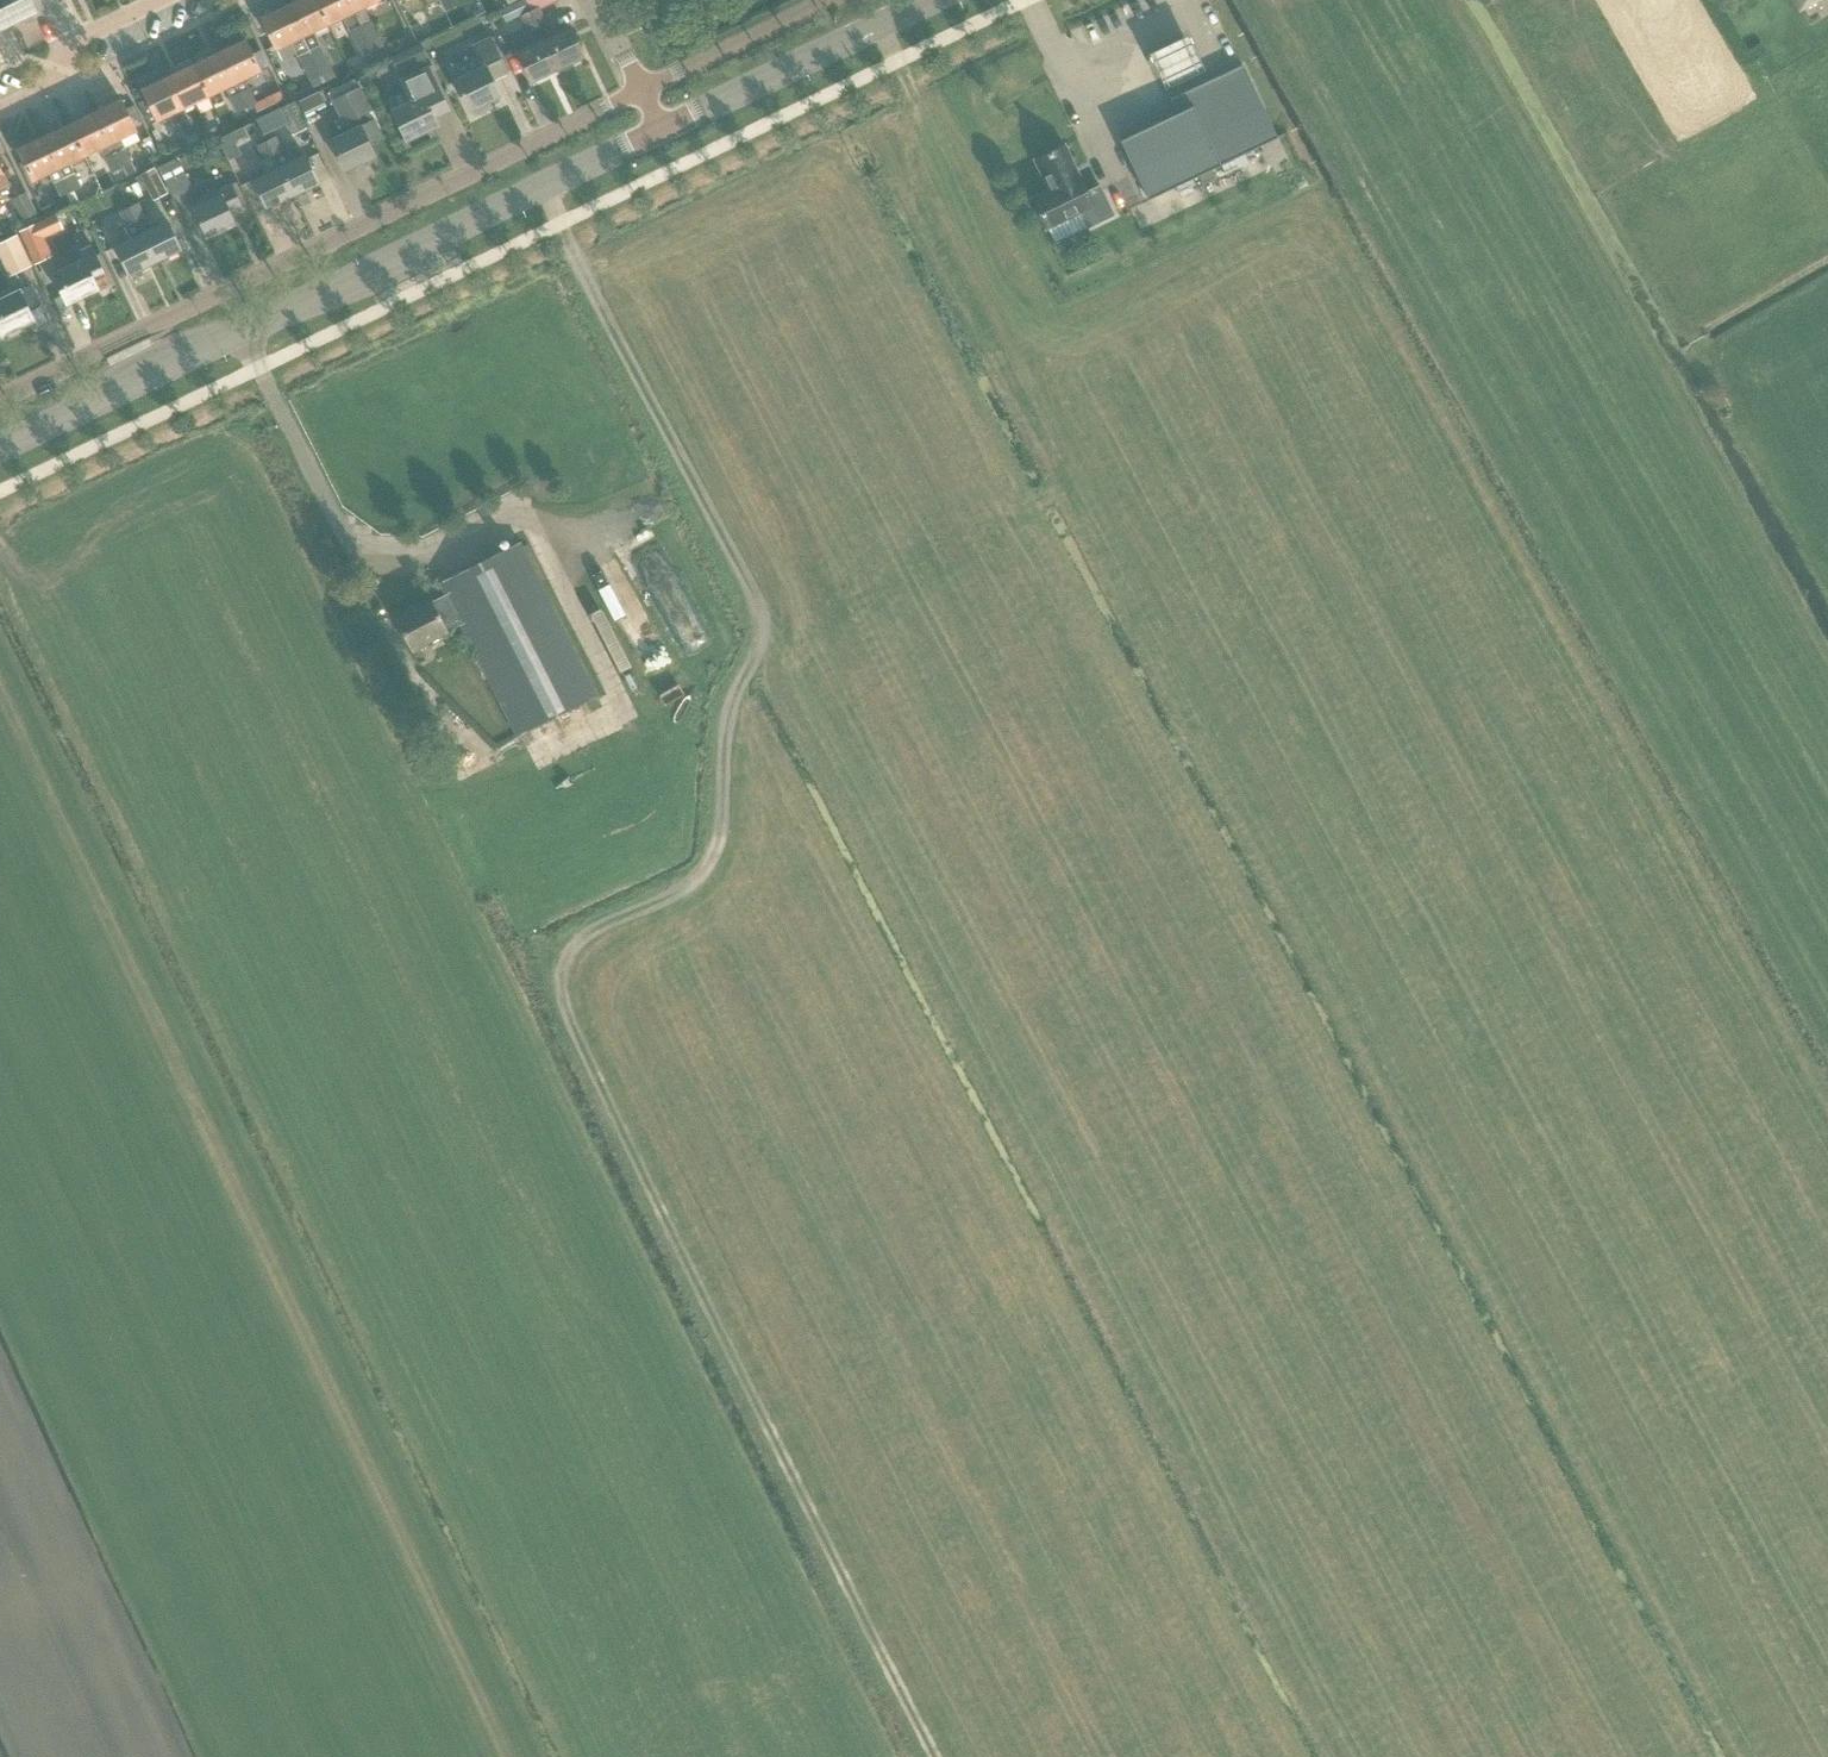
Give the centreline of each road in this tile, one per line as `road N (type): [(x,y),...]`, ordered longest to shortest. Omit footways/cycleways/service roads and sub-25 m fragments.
road 1 (tertiary): [(0,448),(659,128)]
road 2 (residential): [(0,399),(641,92)]
road 3 (tertiary): [(659,128),(929,0)]
road 4 (residential): [(169,0),(63,50),(42,95),(0,113)]
road 5 (residential): [(829,0),(641,92)]

